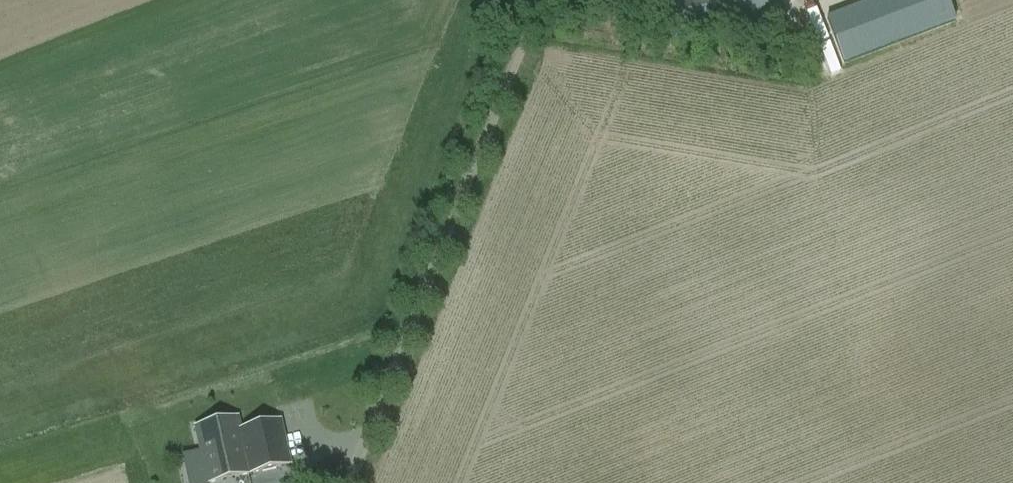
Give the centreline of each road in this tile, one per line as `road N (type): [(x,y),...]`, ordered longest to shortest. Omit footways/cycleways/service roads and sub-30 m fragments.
road 1 (unclassified): [(350,482),(540,0)]

